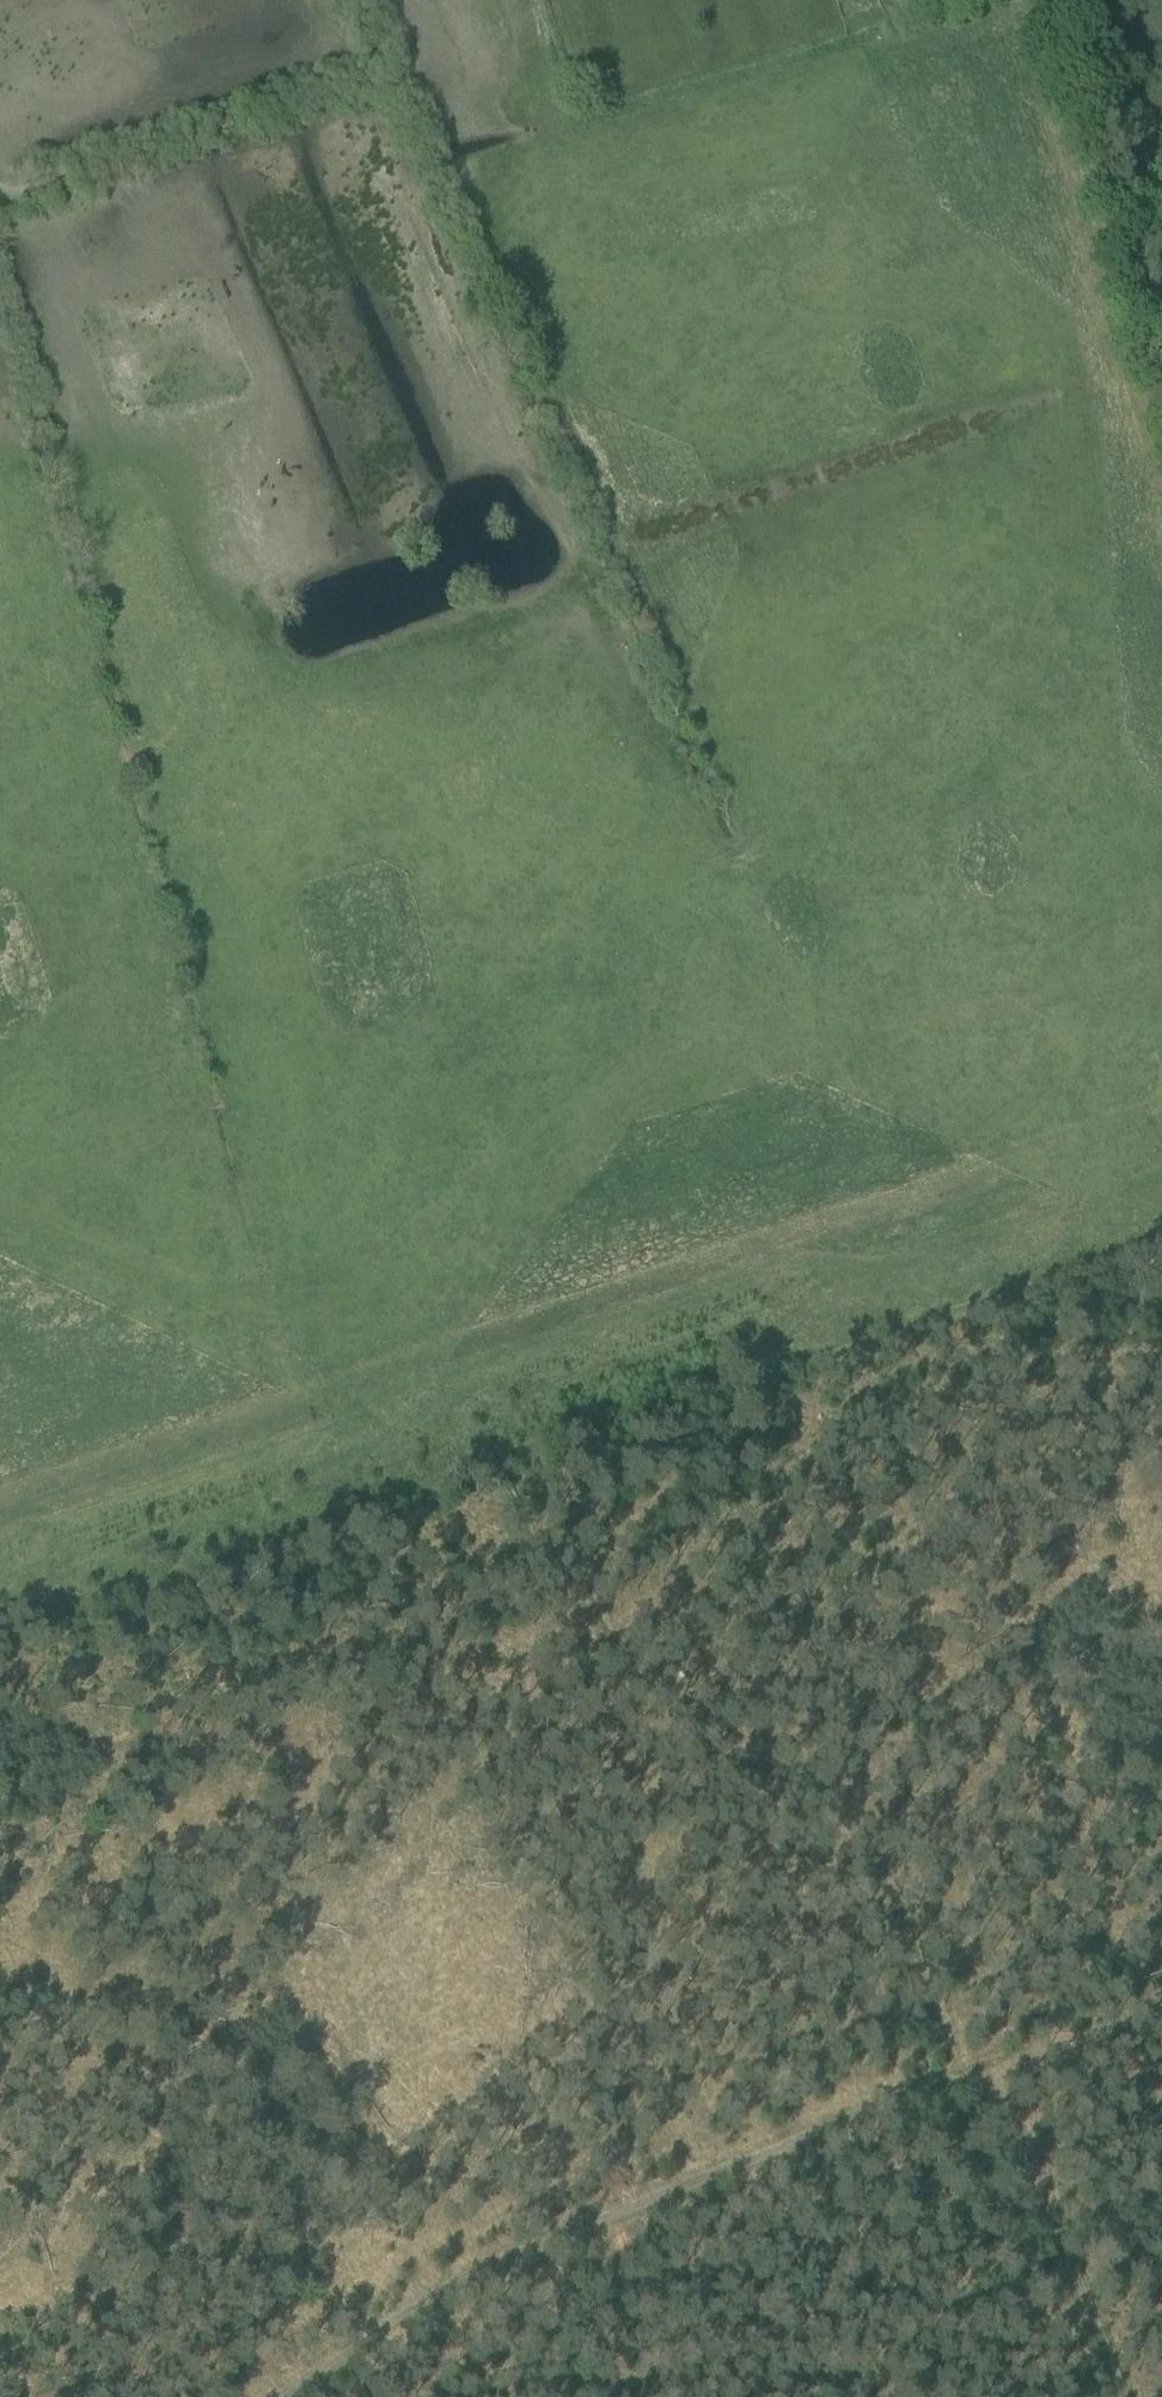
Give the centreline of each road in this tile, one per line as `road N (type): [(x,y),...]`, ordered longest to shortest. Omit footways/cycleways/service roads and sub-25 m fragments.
road 1 (track): [(984,2066),(426,2299),(293,2396)]

